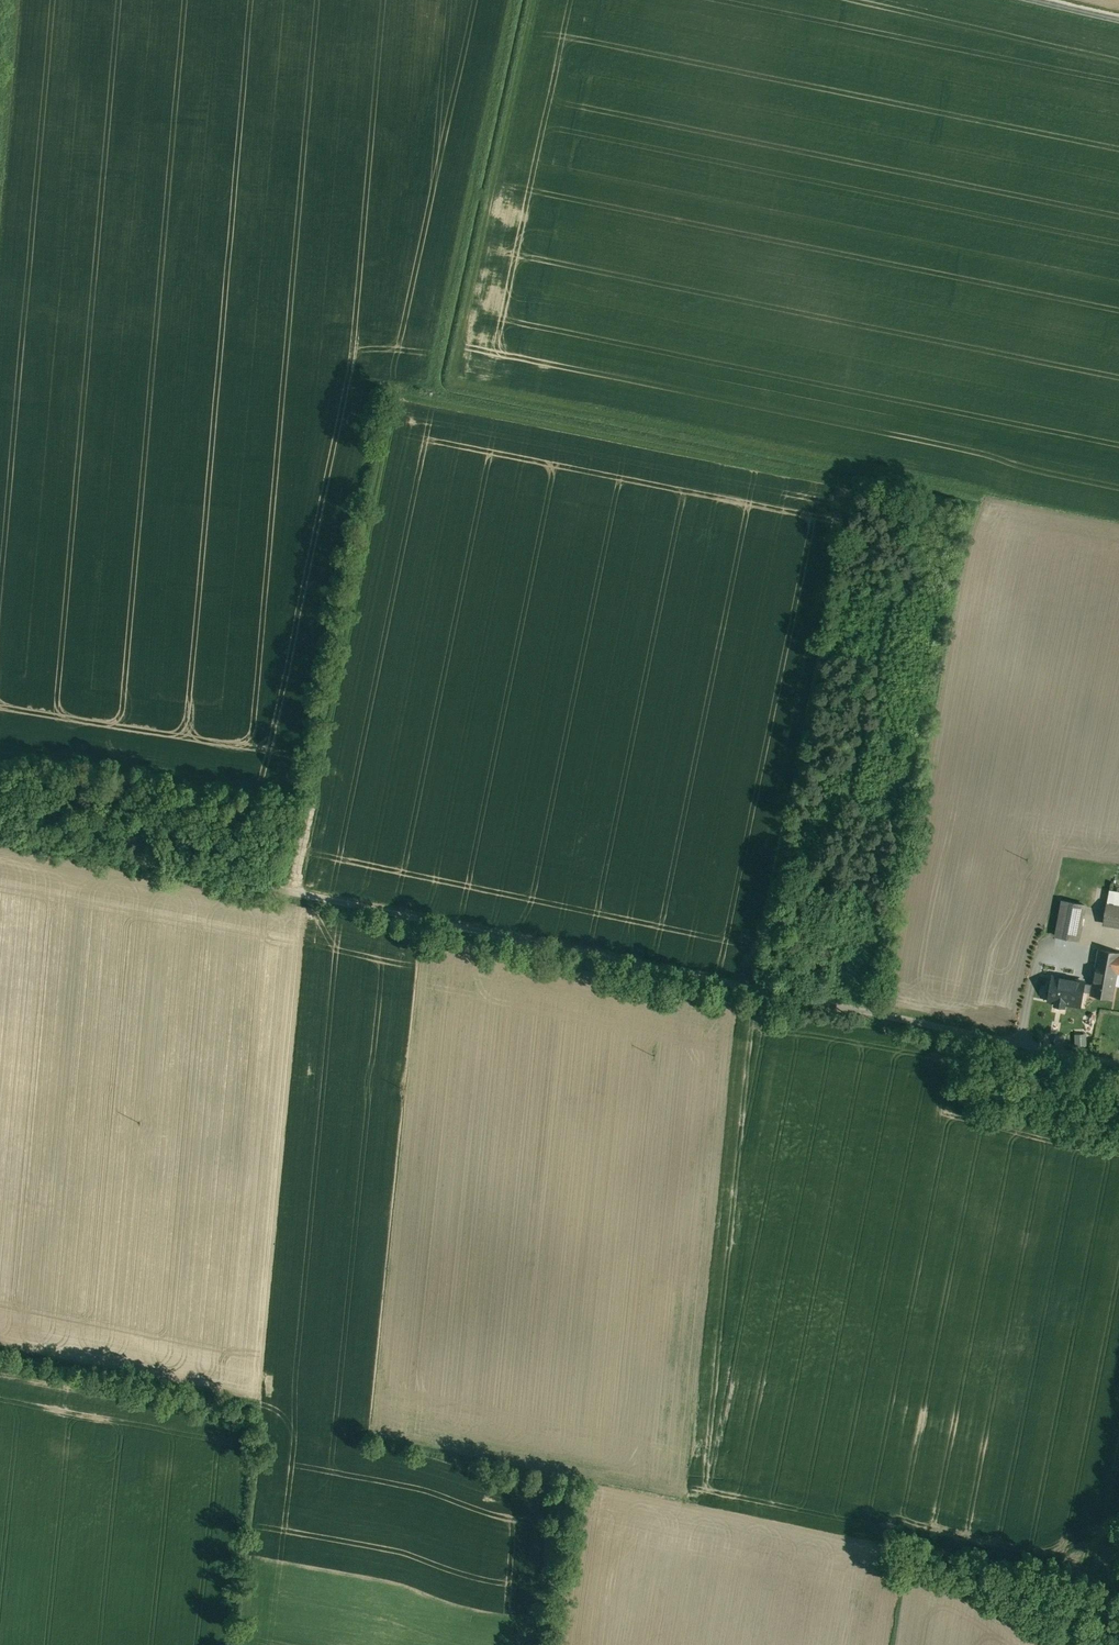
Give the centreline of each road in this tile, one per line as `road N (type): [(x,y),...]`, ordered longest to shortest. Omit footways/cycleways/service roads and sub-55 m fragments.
road 1 (unclassified): [(0,836),(1022,1046)]

